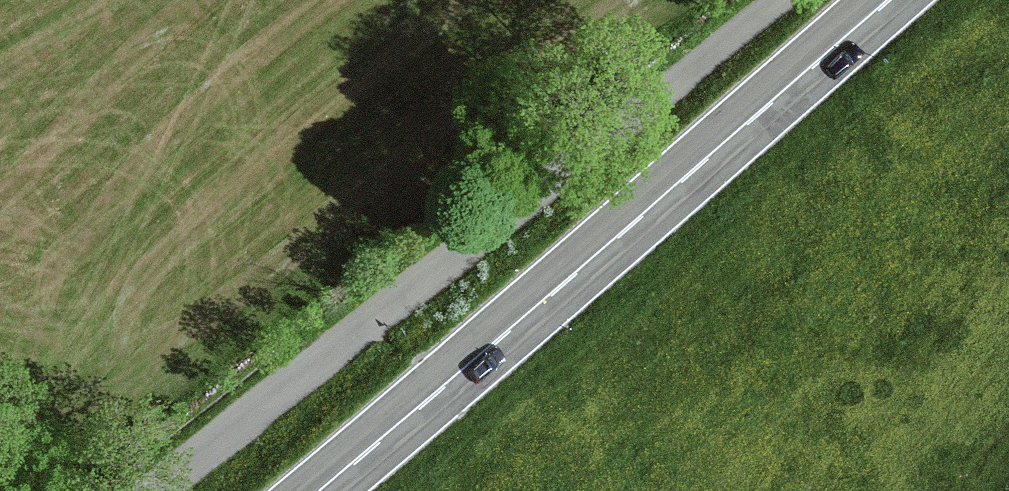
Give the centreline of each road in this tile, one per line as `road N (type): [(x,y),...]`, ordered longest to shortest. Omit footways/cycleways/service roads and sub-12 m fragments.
road 1 (unclassified): [(767,0),(159,490)]
road 2 (primary): [(321,490),(889,0)]

